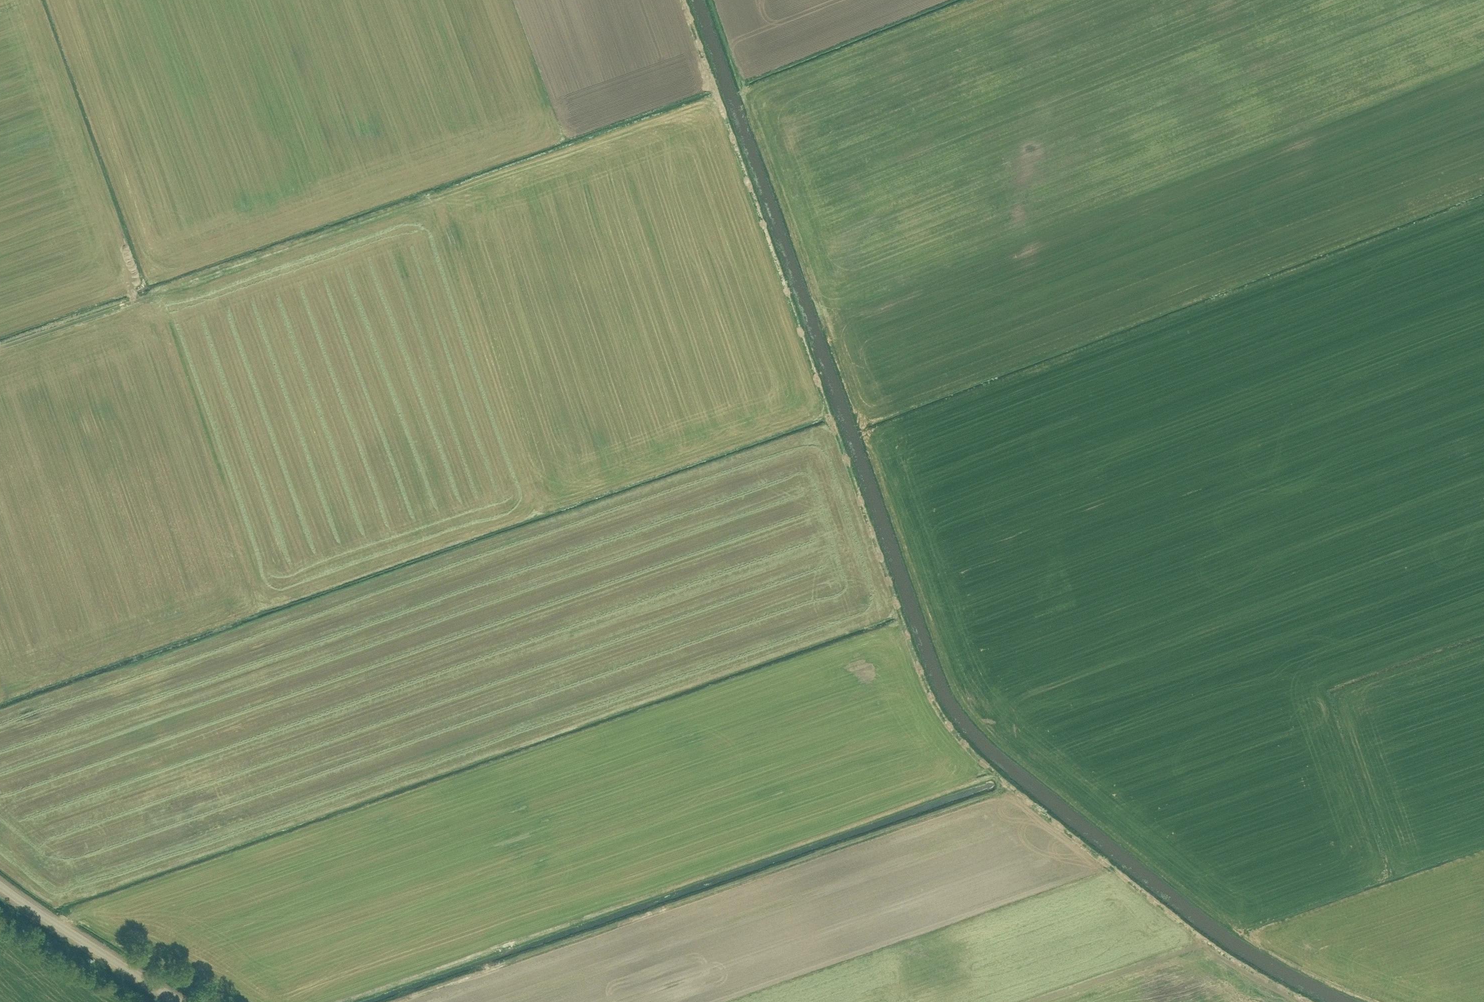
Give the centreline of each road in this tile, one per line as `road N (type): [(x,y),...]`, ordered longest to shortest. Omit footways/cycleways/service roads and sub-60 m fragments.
road 1 (track): [(44,0),(146,293),(0,343)]
road 2 (tertiary): [(175,1001),(0,888)]

